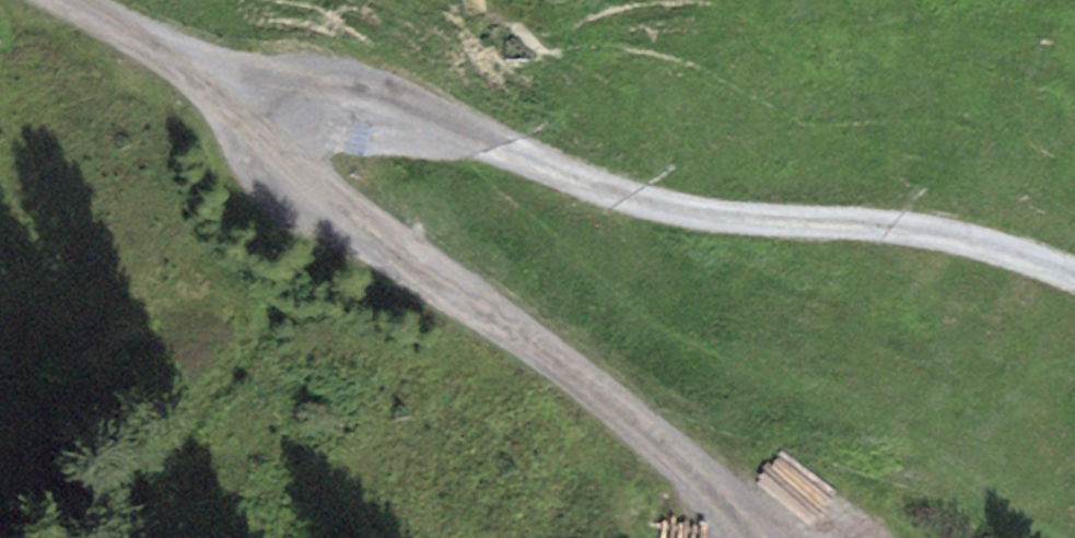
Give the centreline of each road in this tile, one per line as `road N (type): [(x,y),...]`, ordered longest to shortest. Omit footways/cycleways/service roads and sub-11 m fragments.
road 1 (track): [(187,76),(473,138),(658,203),(946,234),(1074,277)]
road 2 (track): [(62,0),(187,76),(598,398),(744,537)]

